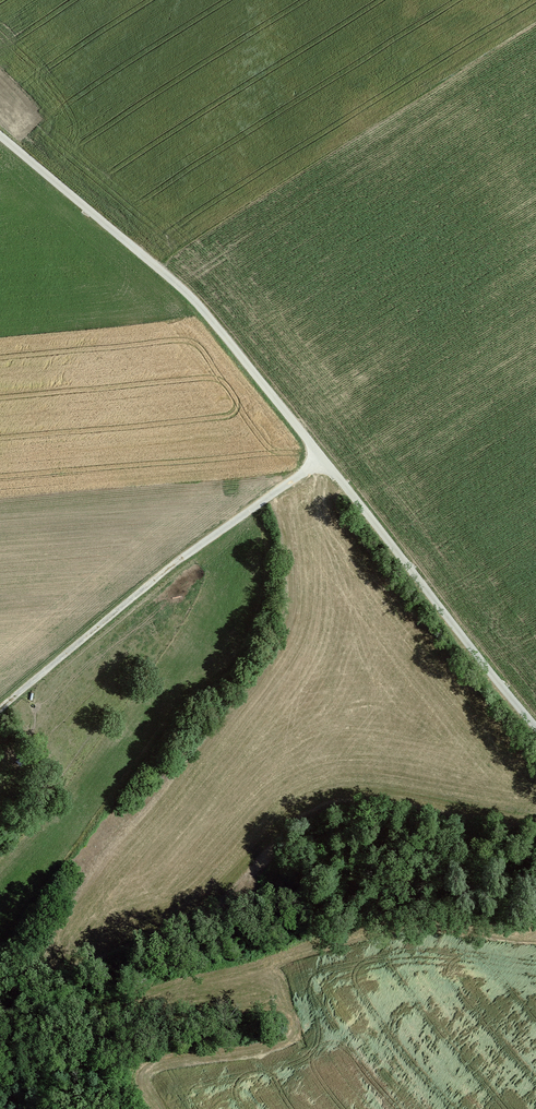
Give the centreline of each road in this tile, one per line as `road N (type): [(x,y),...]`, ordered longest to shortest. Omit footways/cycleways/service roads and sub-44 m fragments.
road 1 (unclassified): [(0,137),(197,302),(535,723)]
road 2 (track): [(0,711),(187,556),(323,458)]

